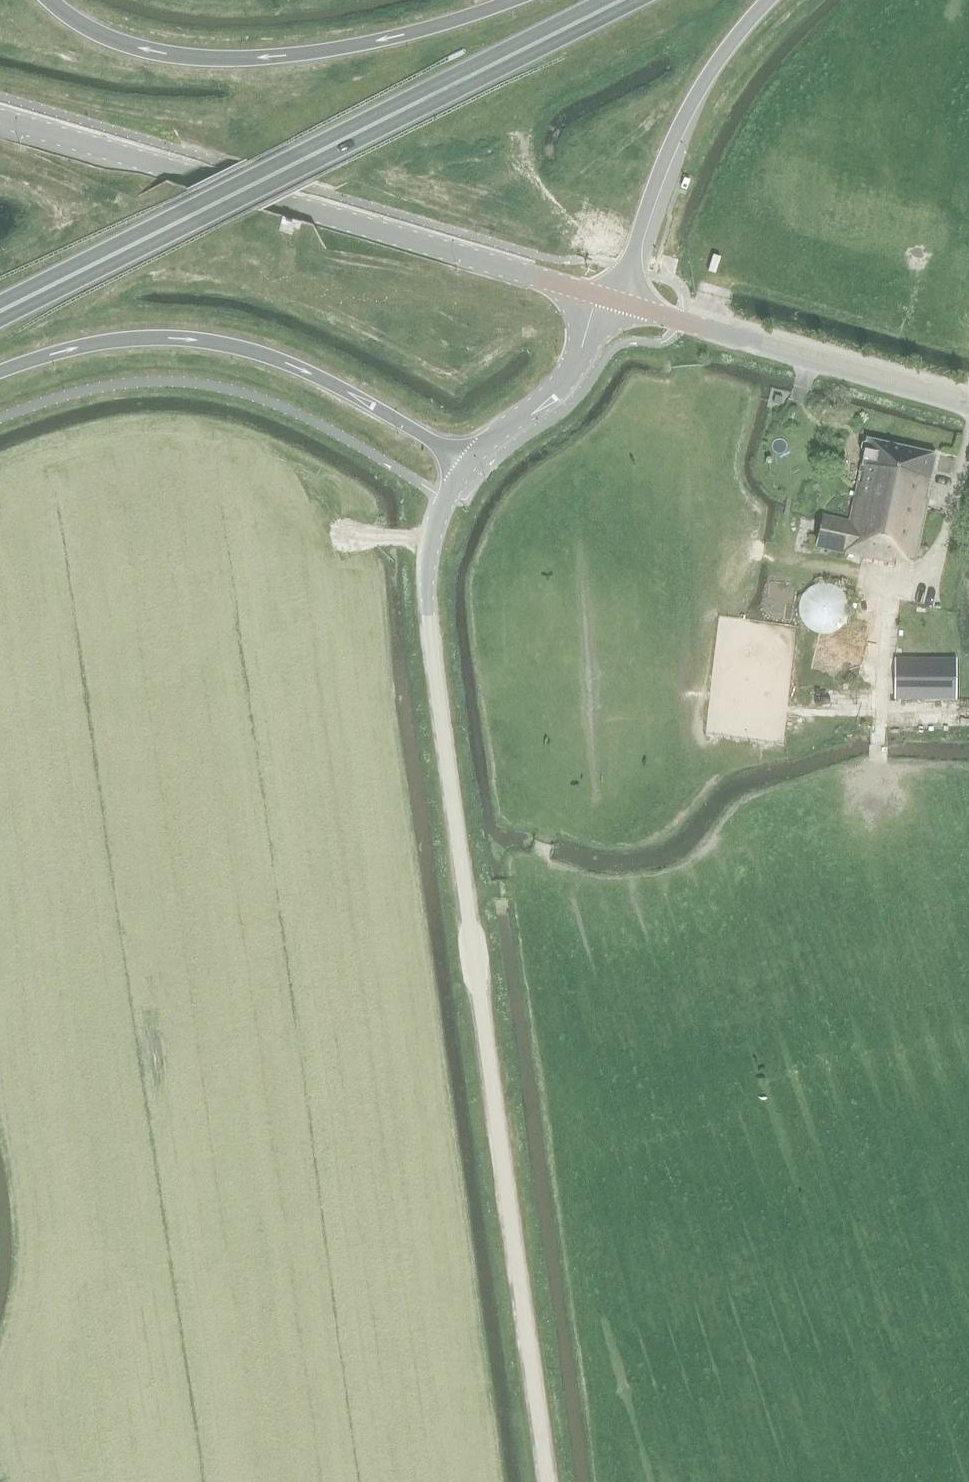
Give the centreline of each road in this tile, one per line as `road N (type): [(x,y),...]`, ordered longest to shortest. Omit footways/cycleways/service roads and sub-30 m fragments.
road 1 (unclassified): [(548,1481),(429,619),(432,541),(467,465)]
road 2 (trunk): [(621,0),(0,312)]
road 3 (tertiary): [(597,295),(0,118)]
road 4 (trunk): [(0,372),(119,340),(204,341),(320,378),(467,465)]
road 5 (trunk): [(512,0),(383,39),(226,59),(116,42),(50,0)]
road 6 (tertiary): [(968,403),(619,301)]
road 7 (trunk): [(619,301),(675,137),(723,56),(770,0)]
road 8 (tertiary): [(467,465),(559,387),(597,295)]

